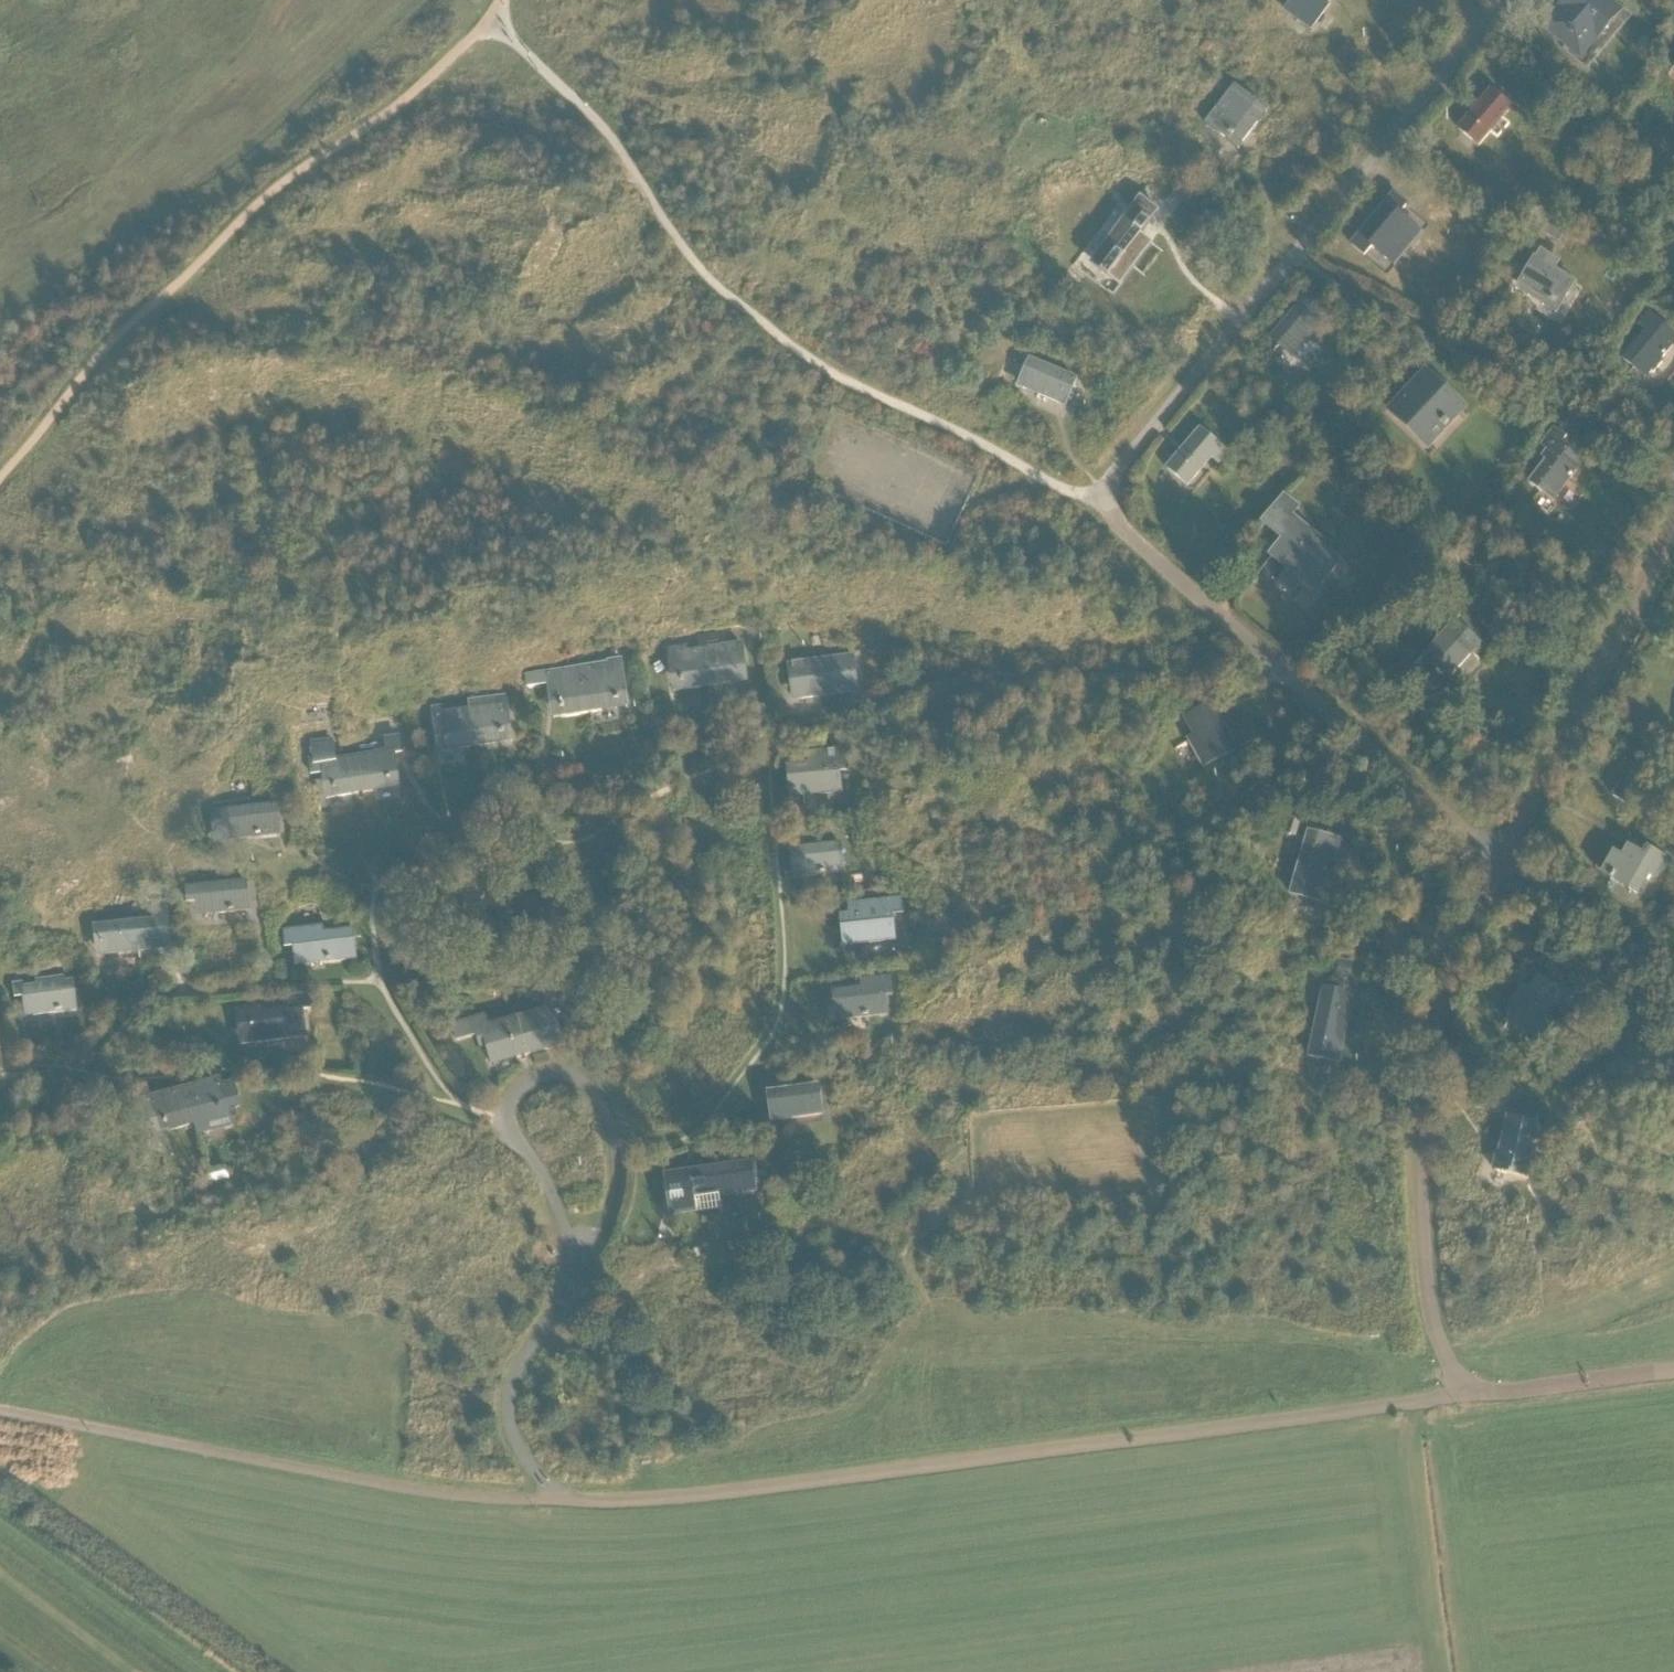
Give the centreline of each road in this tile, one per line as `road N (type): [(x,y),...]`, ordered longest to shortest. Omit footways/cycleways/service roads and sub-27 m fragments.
road 1 (residential): [(1499,868),(1097,502),(1116,469),(1509,0)]
road 2 (unclassified): [(557,1500),(774,1485),(1486,1397)]
road 3 (residential): [(1486,1397),(1449,1368),(1431,1325),(1418,1226),(1420,1108),(1430,1010),(1499,868)]
road 4 (unclassified): [(557,1500),(356,1479),(0,1407)]
road 5 (residential): [(573,1276),(595,1253),(618,1200),(618,1149),(599,1101),(579,1081),(542,1075),(513,1096),(507,1121),(542,1173),(569,1240)]
road 6 (residential): [(1499,868),(1673,535)]
road 7 (residential): [(557,1500),(516,1442),(508,1403),(573,1276)]
road 8 (unclassified): [(1486,1397),(1673,1373)]
road 9 (track): [(0,1570),(141,1671)]

